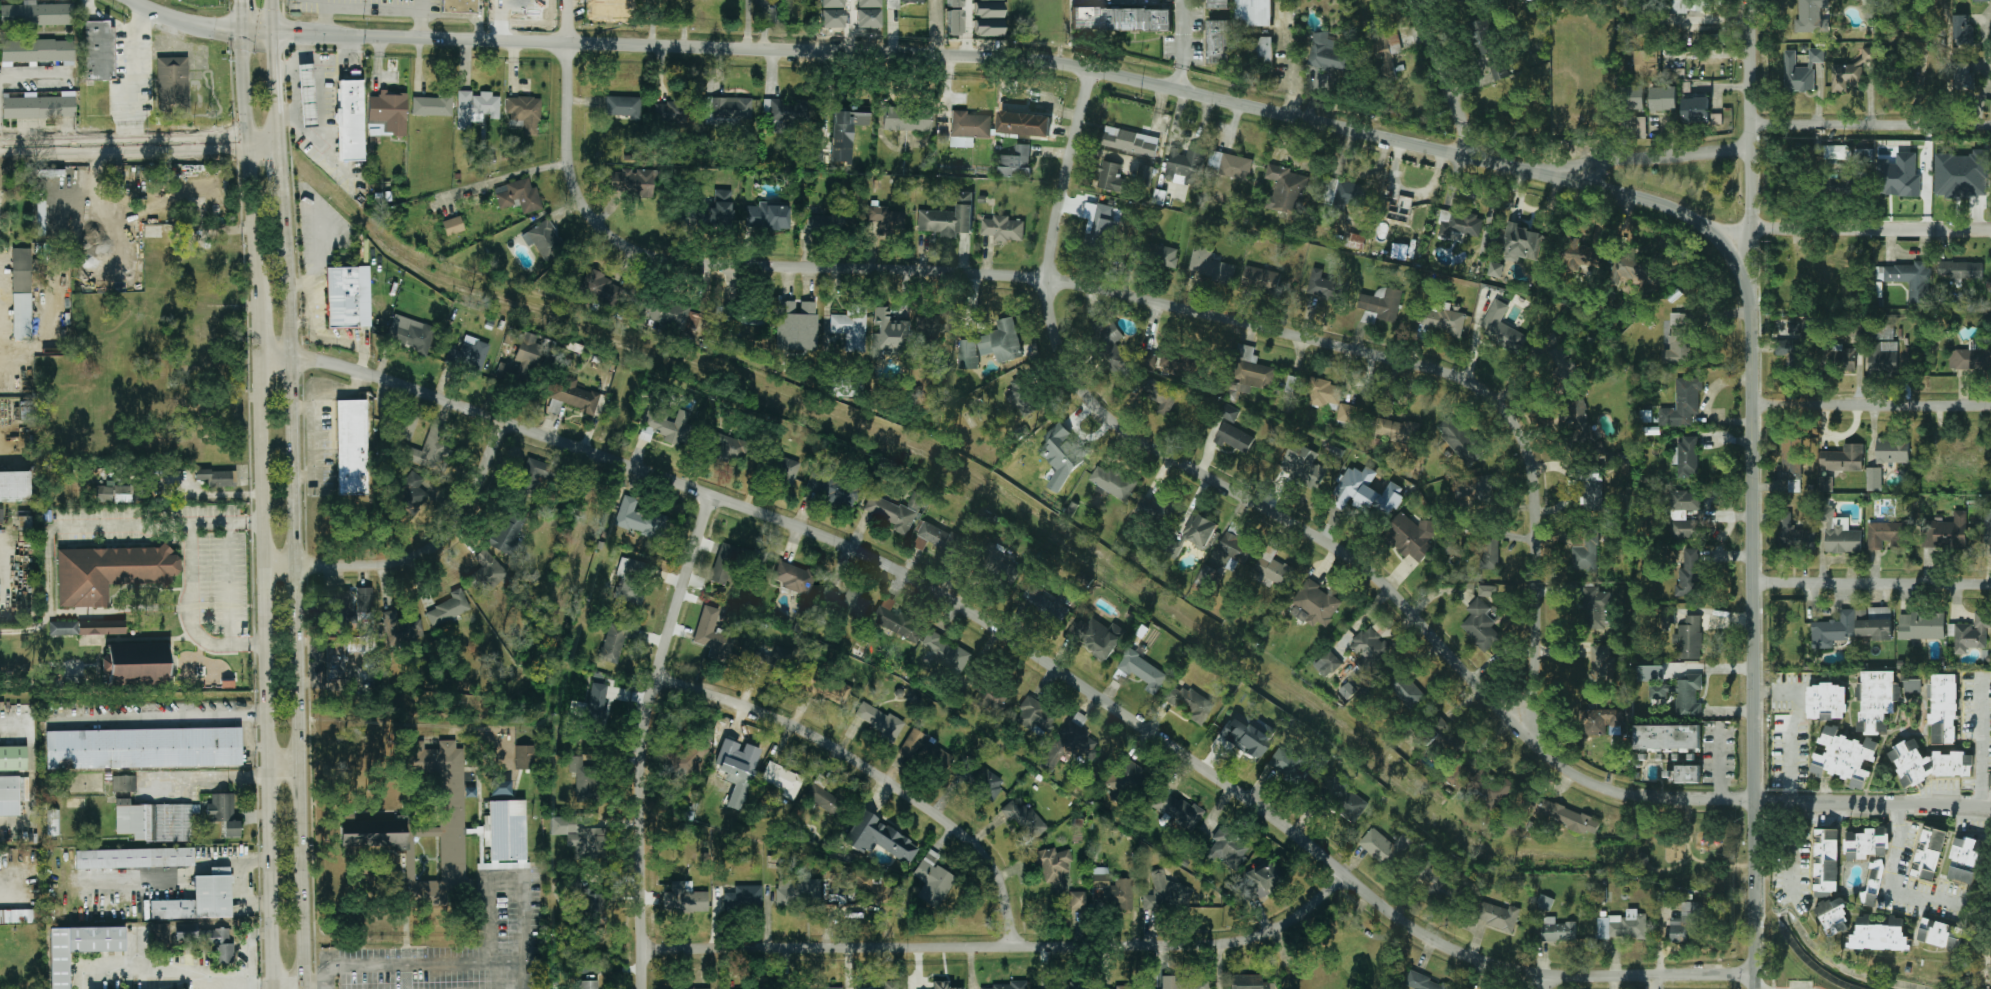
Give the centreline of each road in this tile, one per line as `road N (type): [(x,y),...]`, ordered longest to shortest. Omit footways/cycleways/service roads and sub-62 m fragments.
road 1 (residential): [(1759,973),(1538,976),(1499,966),(1393,912),(1157,736),(922,583),(814,533),(502,420),(340,366),(258,356)]
road 2 (residential): [(1524,728),(1537,670),(1537,487),(1516,422),(1484,388),(1442,369),(1049,280),(676,263),(638,251),(614,238),(577,191),(568,152),(567,43)]
road 3 (tertiary): [(1535,173),(1035,62),(323,35)]
road 4 (residential): [(1757,803),(1632,798),(1590,785),(1550,759),(1349,553),(1147,446),(1093,400),(1070,370),(1049,299),(1063,187),(1093,71)]
road 5 (secondary): [(243,33),(258,356),(269,988)]
road 6 (secondary): [(303,988),(290,360),(274,74)]
road 7 (residential): [(1344,875),(1314,909),(1230,942),(643,949)]
road 8 (tertiary): [(1756,988),(1752,315)]
road 9 (residential): [(643,988),(645,758),(656,675),(714,495)]
road 10 (residential): [(1014,947),(1006,894),(976,843),(821,739),(656,675)]
road 11 (residential): [(502,420),(470,507),(421,556),(386,567),(261,565)]
road 12 (tertiary): [(1752,315),(1750,0)]
road 13 (tertiary): [(1752,315),(1737,266),(1712,230),(1642,198),(1535,173)]
road 14 (tertiary): [(278,143),(0,148)]
road 15 (residential): [(1990,232),(1712,230)]
road 16 (residential): [(1990,125),(1752,126)]
road 17 (residential): [(1990,405),(1754,405)]
road 18 (residential): [(1990,585),(1756,581)]
road 19 (tertiary): [(1990,808),(1757,803)]
road 20 (residential): [(1752,151),(1535,173)]
road 21 (residential): [(1475,156),(1417,0)]
road 22 (track): [(59,527),(51,531),(46,621),(0,633)]

